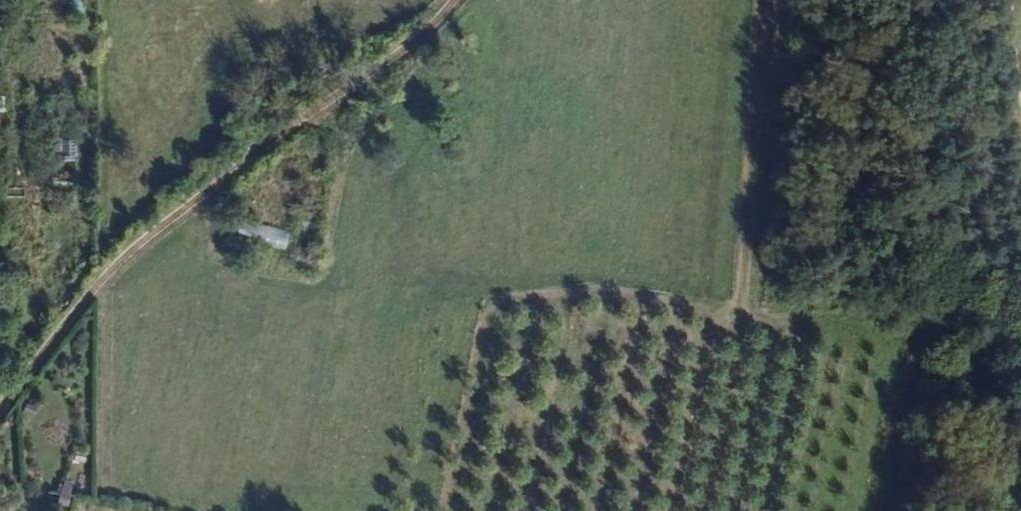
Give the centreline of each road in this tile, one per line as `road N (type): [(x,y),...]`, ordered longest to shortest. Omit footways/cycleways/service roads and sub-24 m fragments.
road 1 (track): [(0,410),(88,291),(255,154),(429,31),(457,0)]

